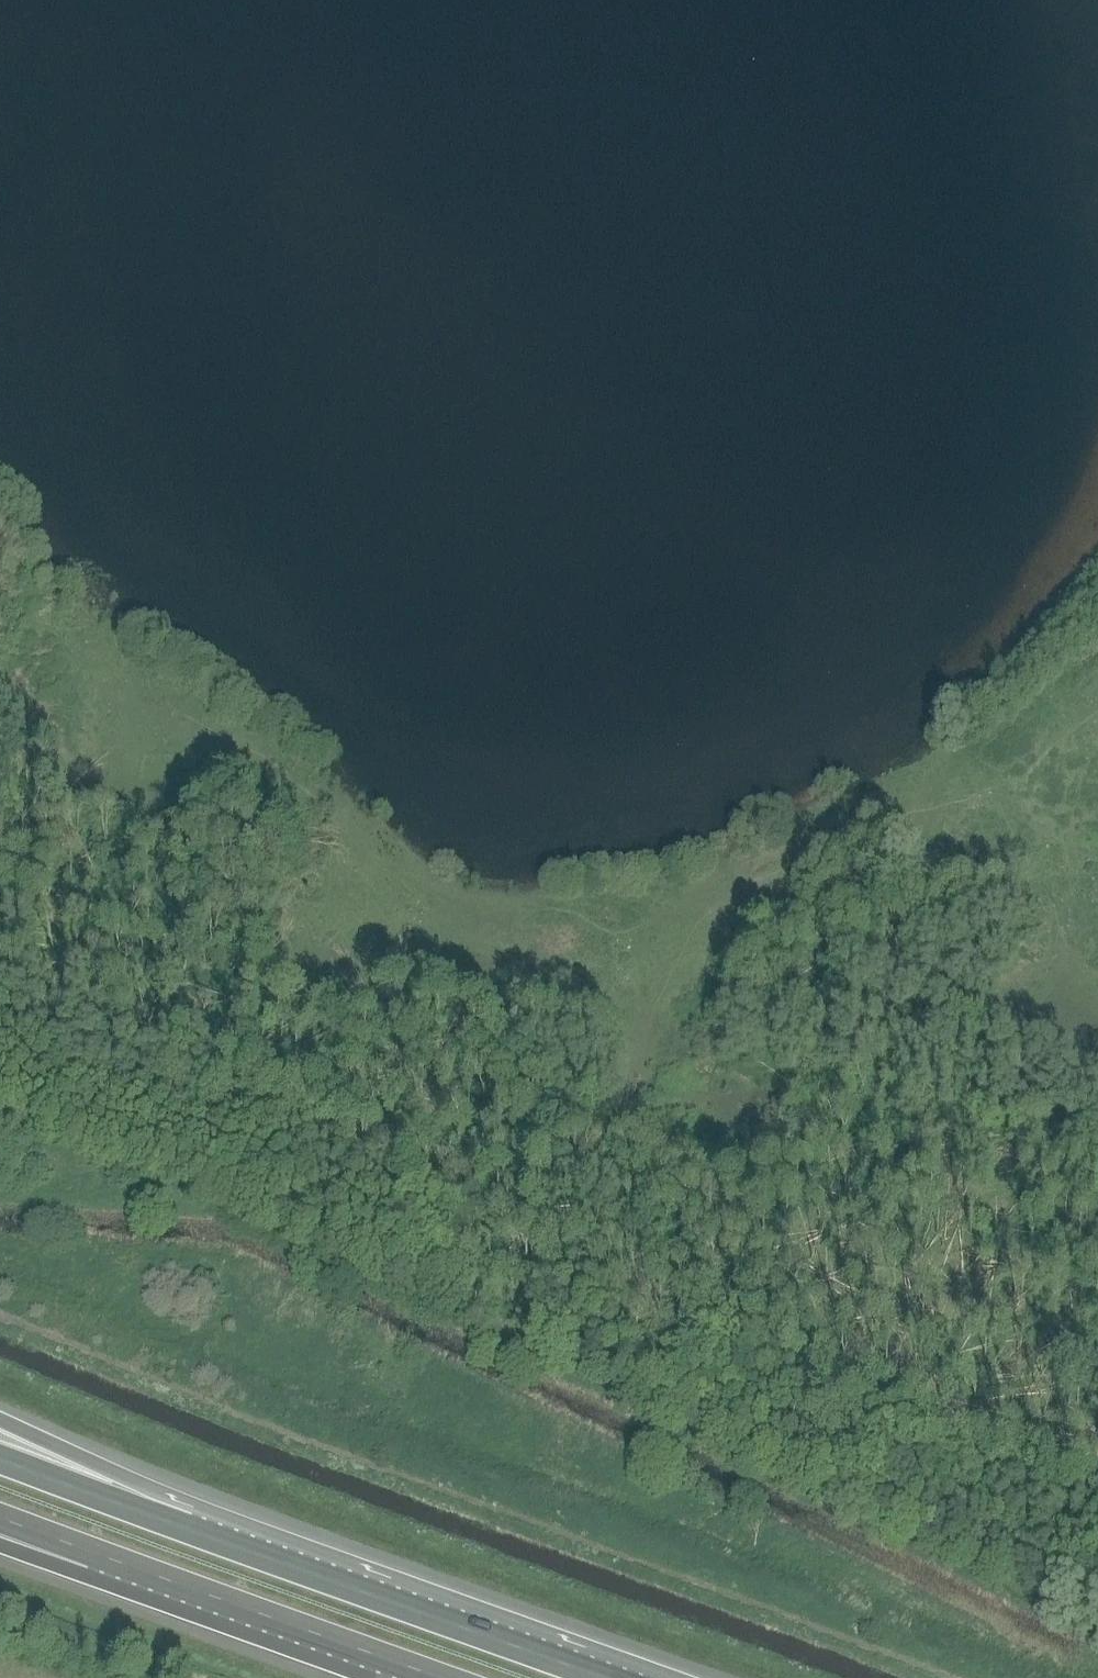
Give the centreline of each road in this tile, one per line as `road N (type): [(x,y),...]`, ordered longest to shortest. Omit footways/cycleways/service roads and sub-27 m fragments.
road 1 (motorway): [(600,1677),(188,1532)]
road 2 (motorway): [(92,1552),(445,1677)]
road 3 (motorway): [(188,1532),(0,1420)]
road 4 (motorway): [(188,1532),(0,1458)]

